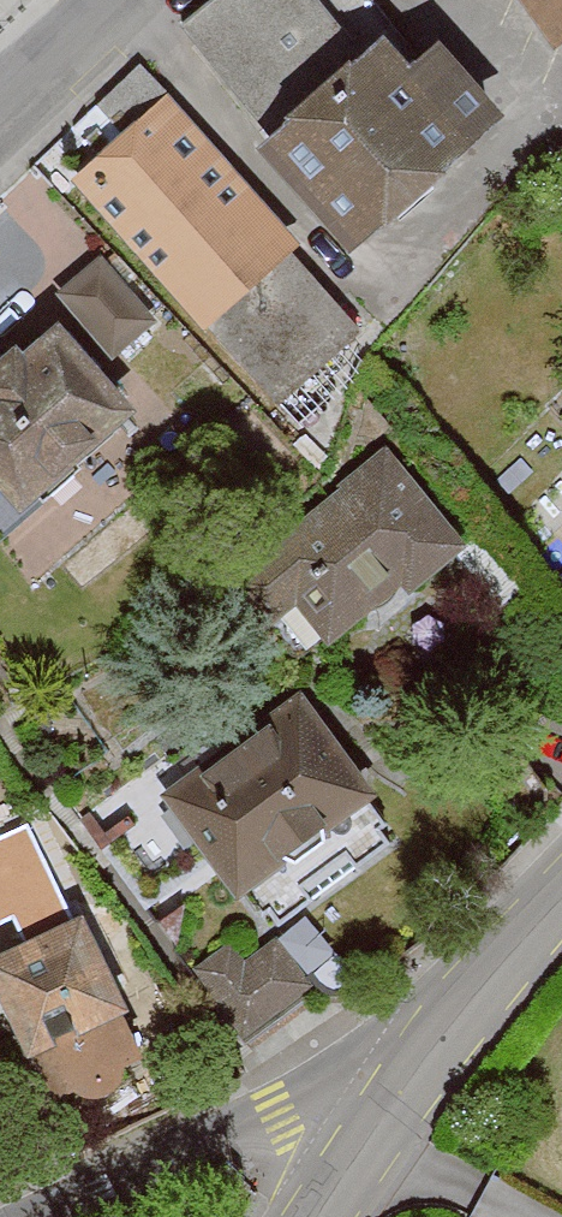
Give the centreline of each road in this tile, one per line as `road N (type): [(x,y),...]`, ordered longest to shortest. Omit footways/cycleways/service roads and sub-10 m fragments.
road 1 (tertiary): [(438,1046),(54,1216)]
road 2 (primary): [(438,1046),(319,1216)]
road 3 (primary): [(561,898),(438,1046)]
road 4 (residential): [(0,102),(107,0)]

